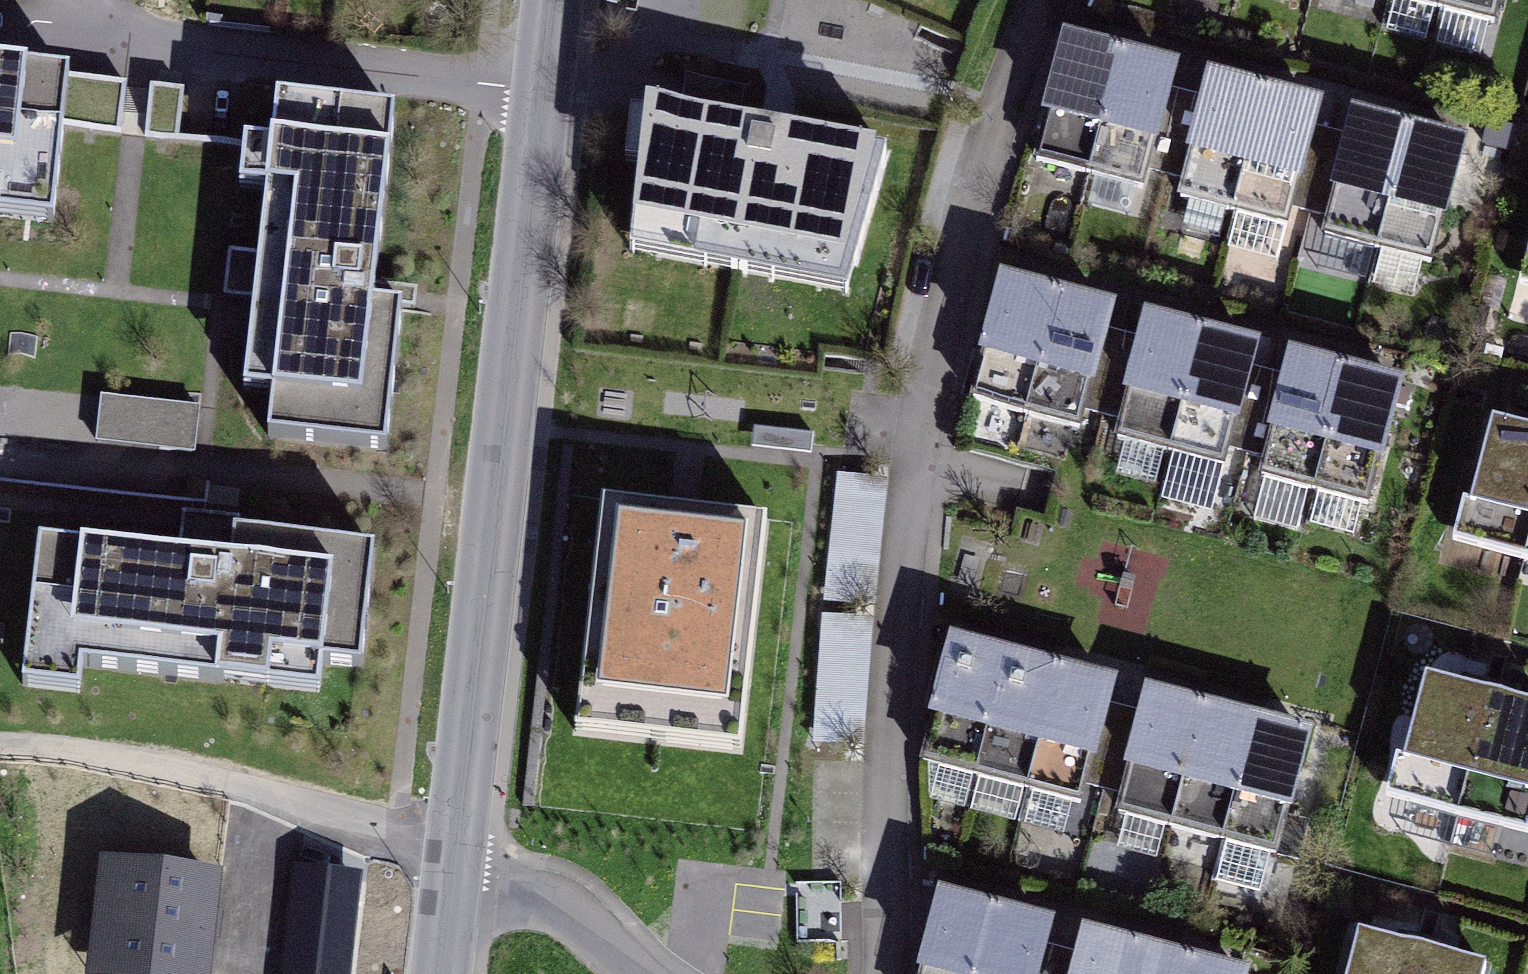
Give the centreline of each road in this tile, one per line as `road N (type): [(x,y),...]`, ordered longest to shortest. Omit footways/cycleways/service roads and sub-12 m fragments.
road 1 (residential): [(1044,0),(999,98),(940,311),(906,523),(885,973)]
road 2 (tertiary): [(551,0),(445,885)]
road 3 (track): [(445,885),(382,837),(234,789),(0,745)]
road 4 (residential): [(654,973),(597,919),(543,897),(445,885)]

